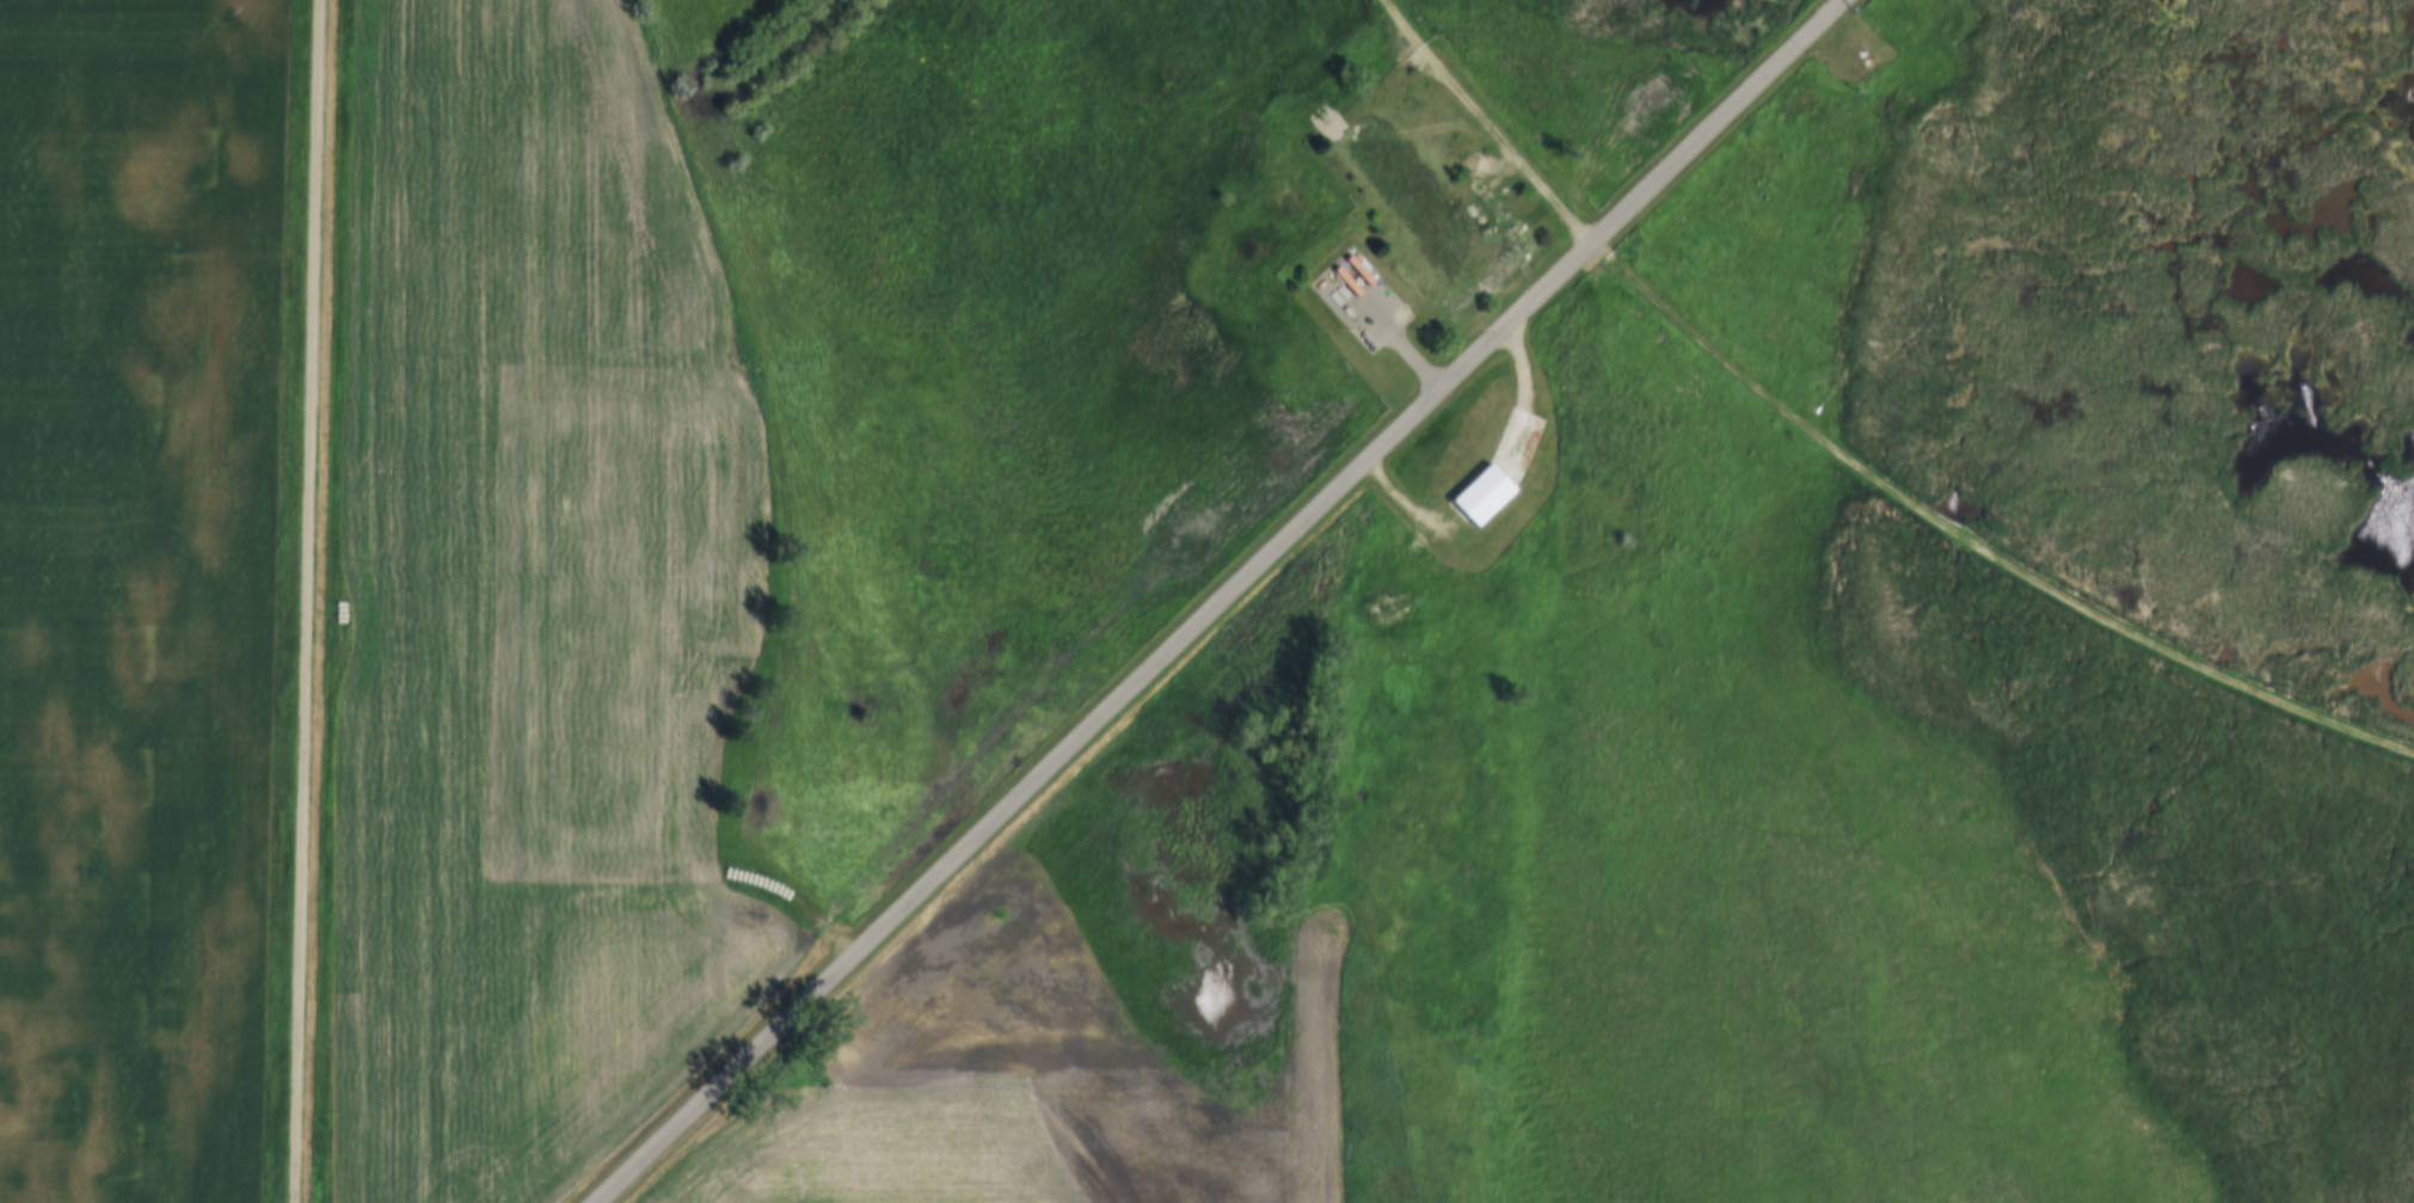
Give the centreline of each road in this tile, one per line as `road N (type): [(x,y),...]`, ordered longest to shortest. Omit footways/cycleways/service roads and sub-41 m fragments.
road 1 (residential): [(296,1202),(323,0)]

